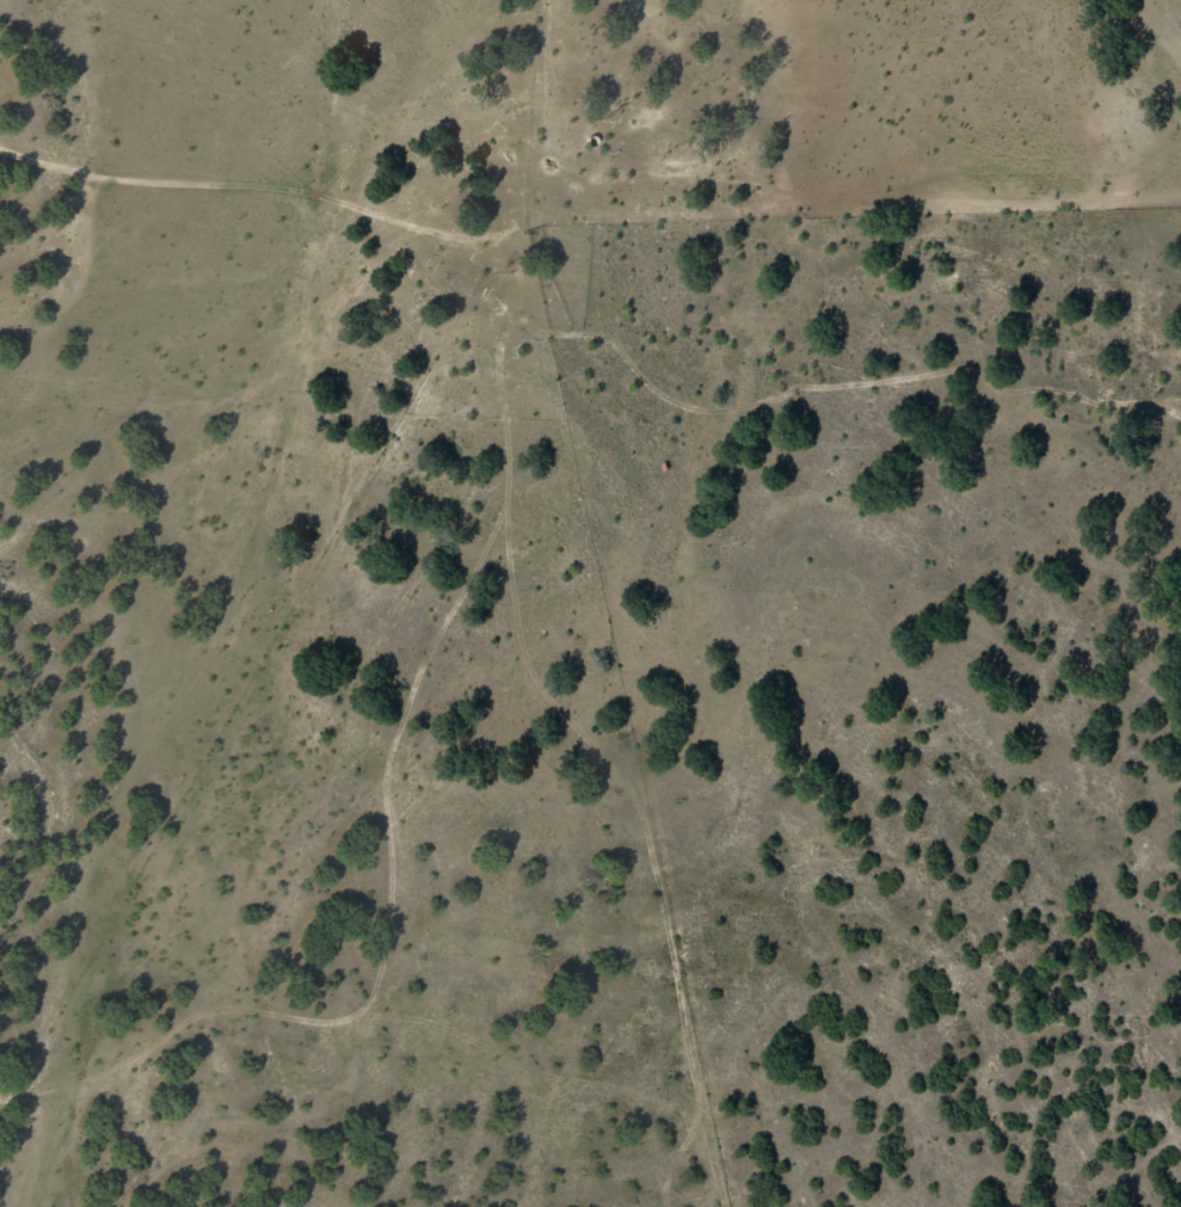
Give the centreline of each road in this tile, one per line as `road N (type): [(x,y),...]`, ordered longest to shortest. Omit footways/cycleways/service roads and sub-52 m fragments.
road 1 (residential): [(357,1206),(393,992),(511,445),(528,433),(540,214),(558,190),(552,82),(506,0)]
road 2 (residential): [(1180,460),(1054,404),(528,433)]
road 3 (residential): [(540,214),(0,147)]

